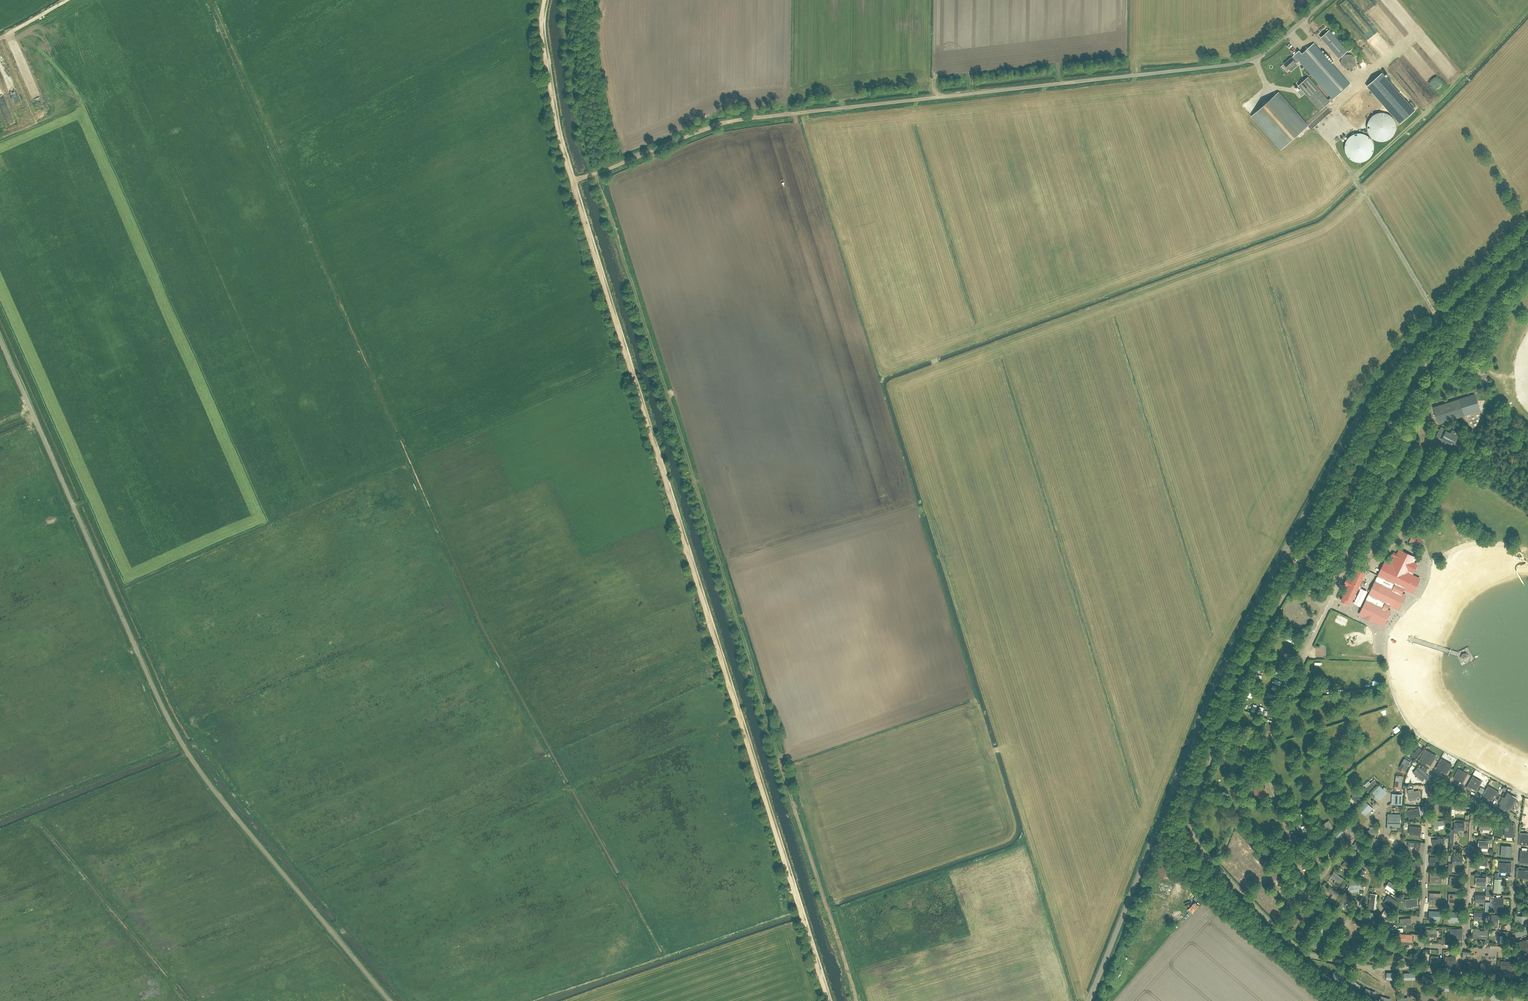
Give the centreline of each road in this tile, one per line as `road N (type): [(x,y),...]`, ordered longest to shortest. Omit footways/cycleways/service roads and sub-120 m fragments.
road 1 (track): [(566,0),(575,112),(855,1000)]
road 2 (track): [(543,0),(557,130),(827,1000)]
road 3 (unclassified): [(1088,1000),(1216,680),(1370,395),(1414,339),(1527,234)]
road 4 (unclassified): [(390,1000),(183,747),(0,340)]
road 5 (unclassified): [(721,122),(1238,63),(1266,52),(1326,0)]
road 6 (track): [(1335,148),(1438,317)]
road 7 (track): [(575,180),(721,122)]

